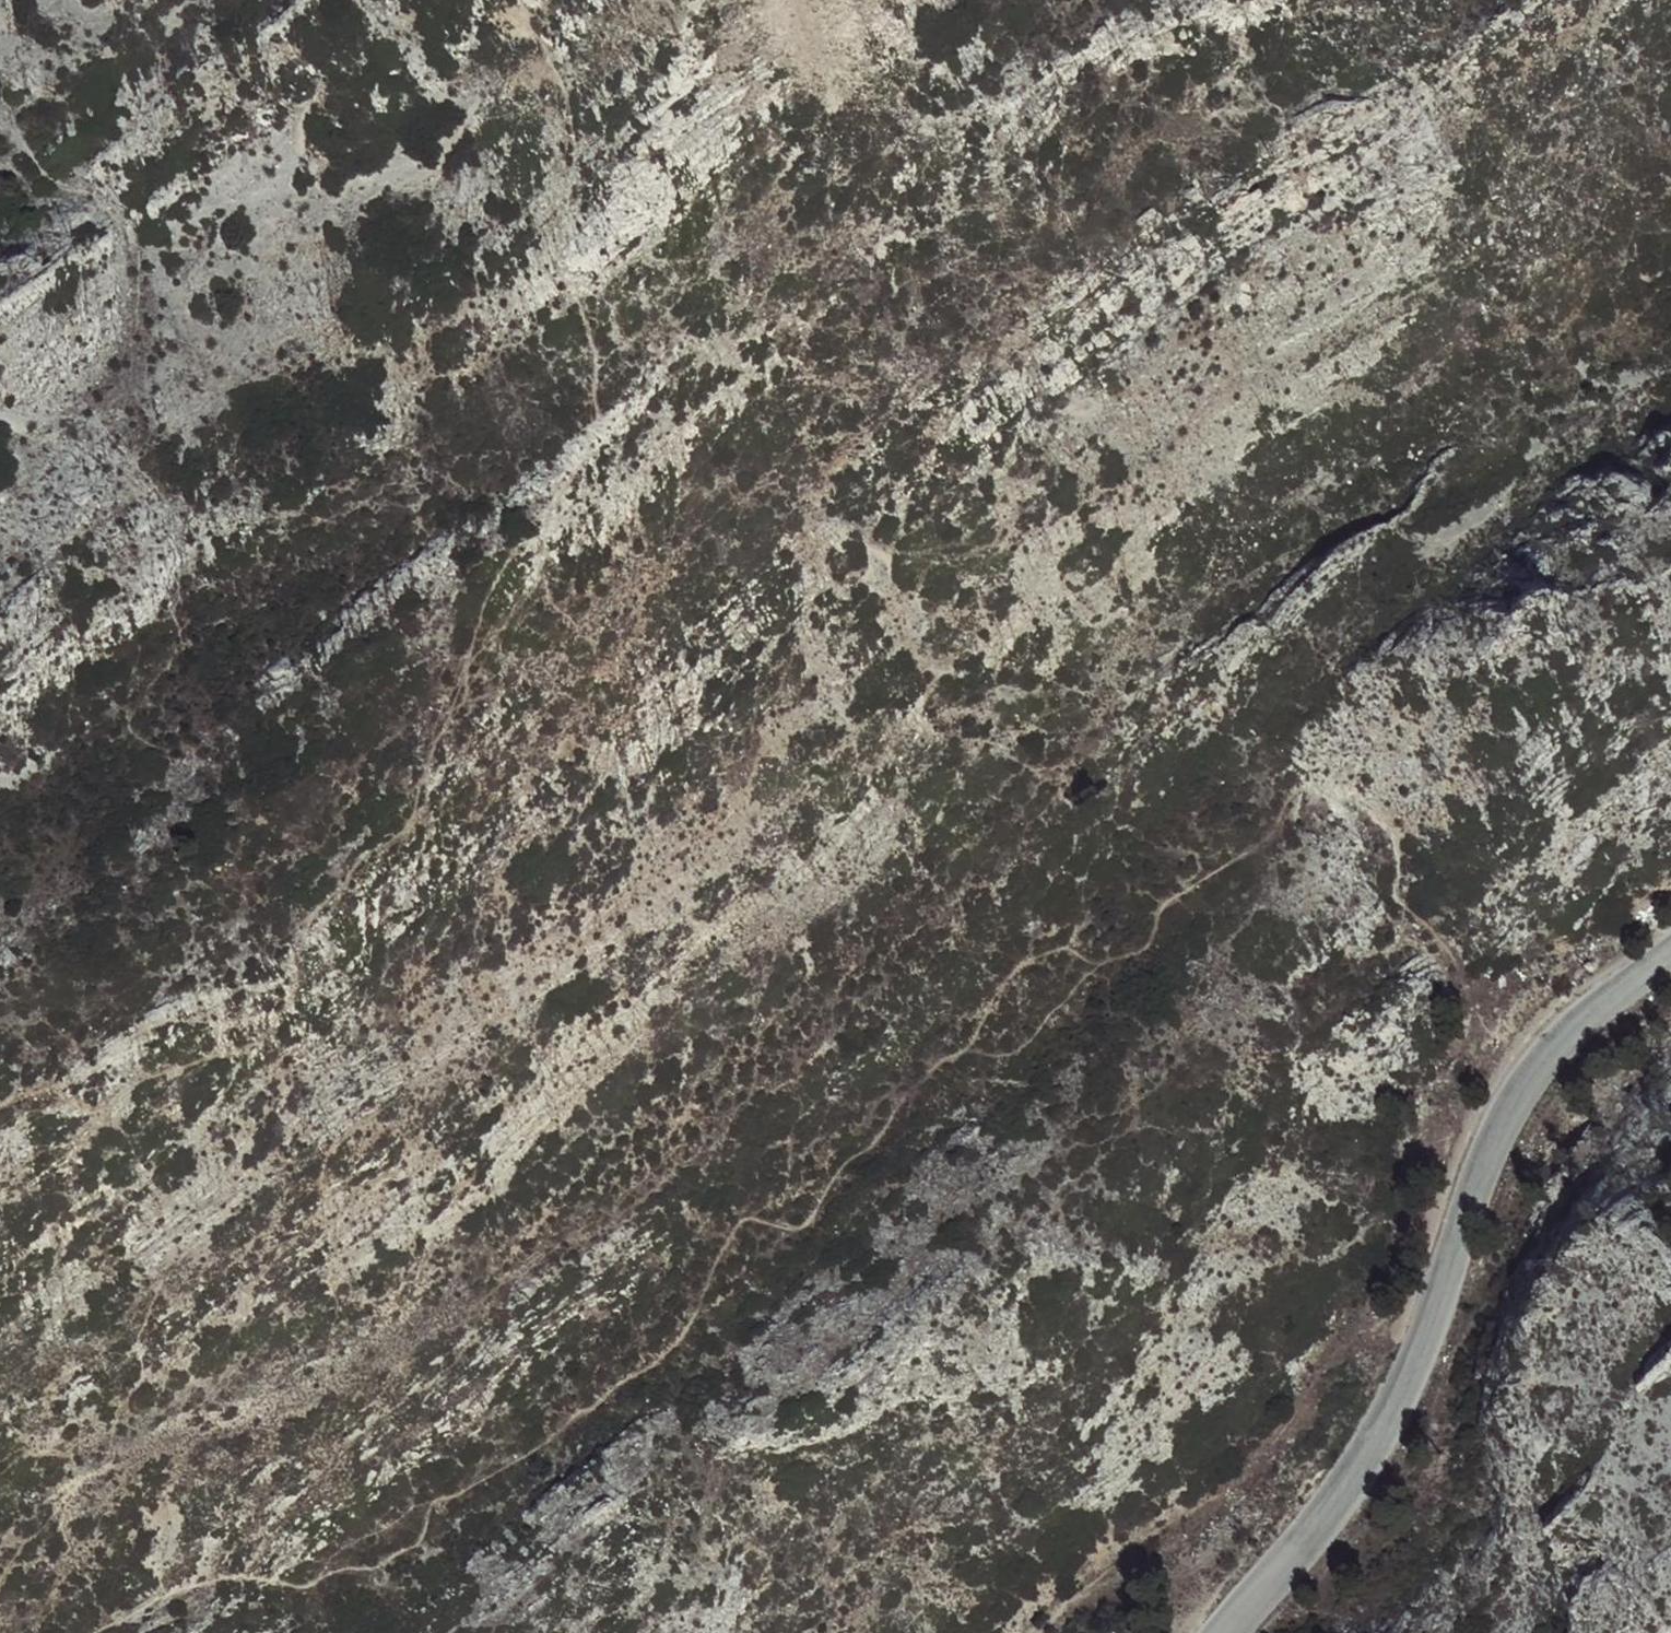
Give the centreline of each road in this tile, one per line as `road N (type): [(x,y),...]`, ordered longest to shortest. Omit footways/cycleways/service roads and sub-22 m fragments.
road 1 (unclassified): [(1670,958),(1525,1080),(1393,1409),(1225,1632)]

